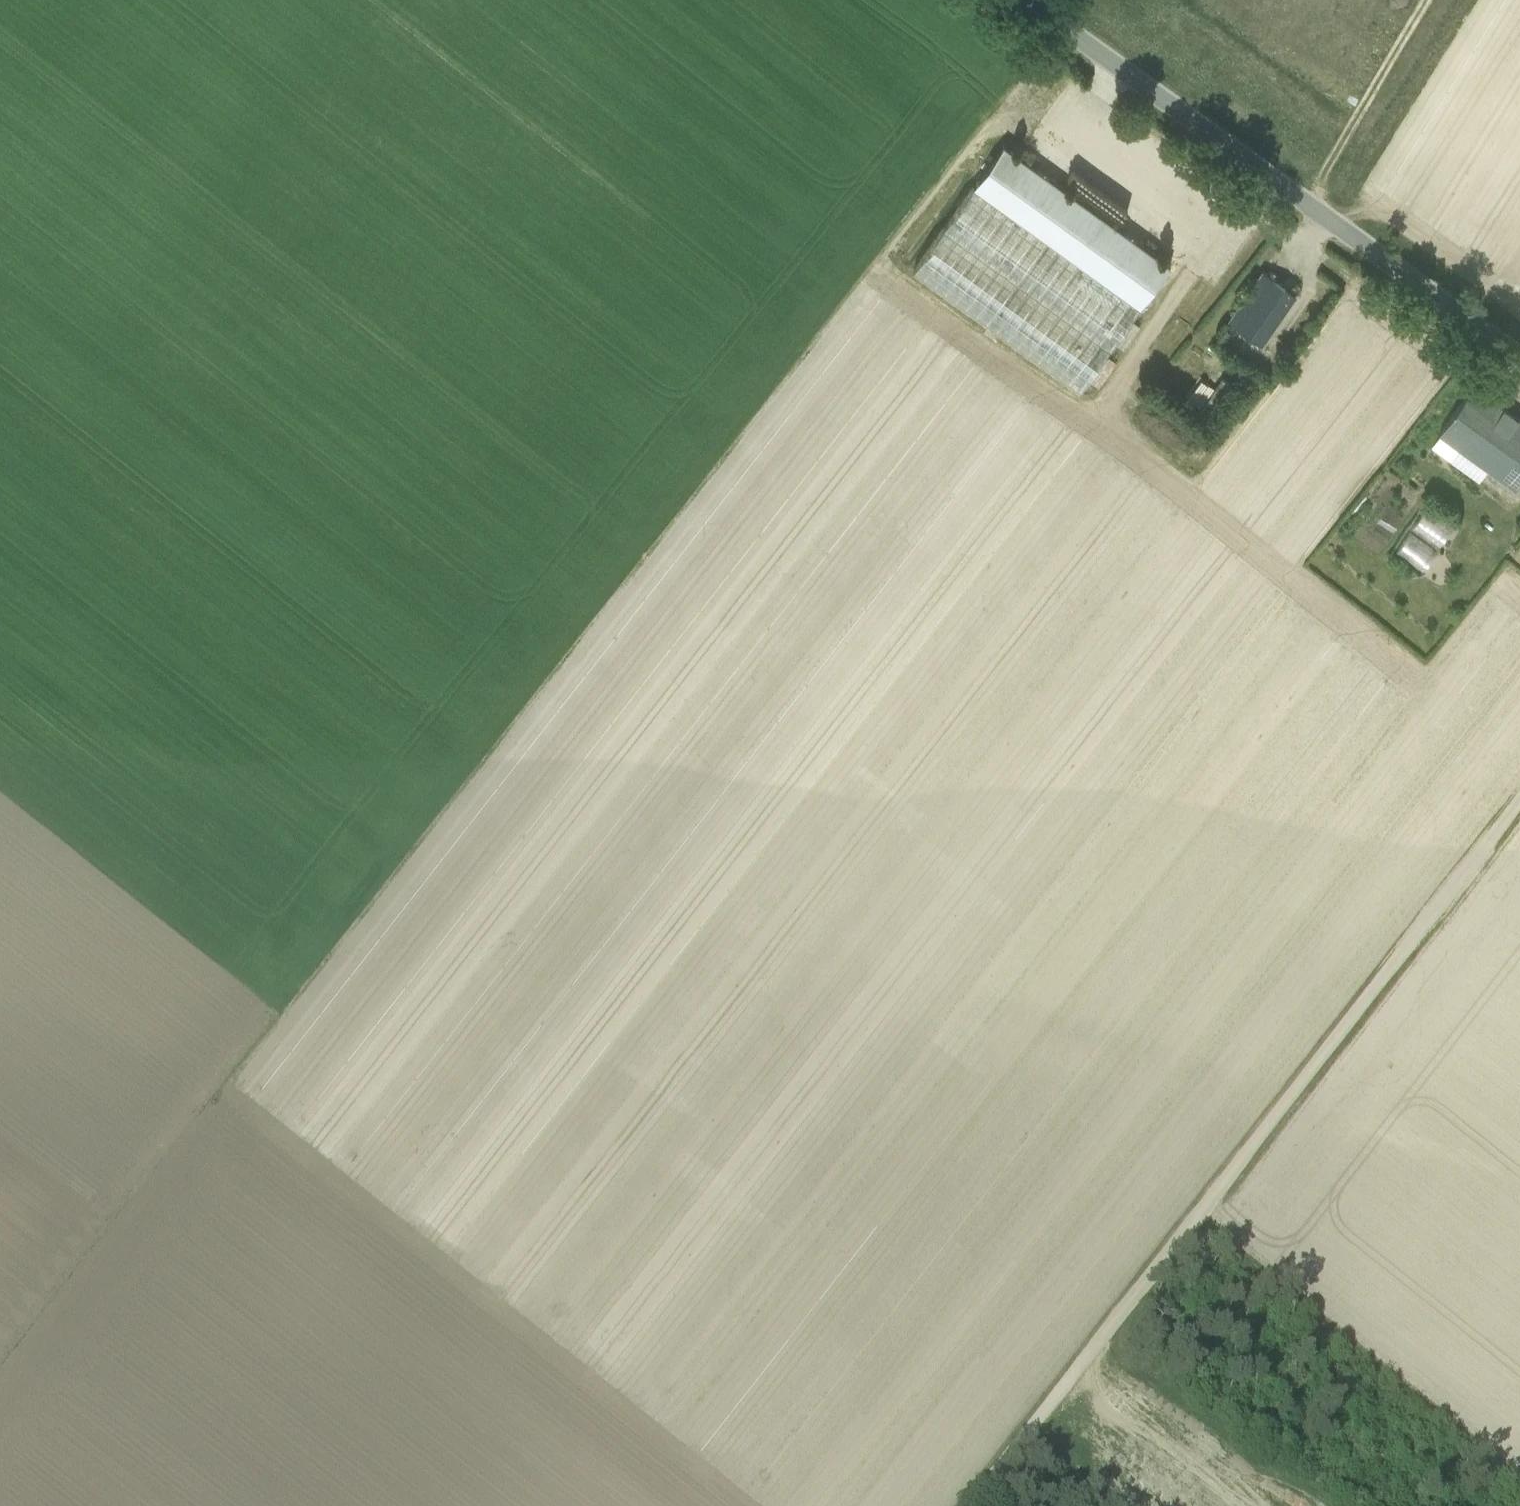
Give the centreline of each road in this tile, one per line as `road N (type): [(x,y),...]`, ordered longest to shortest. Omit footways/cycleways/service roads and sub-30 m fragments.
road 1 (track): [(1519,805),(976,1505)]
road 2 (unclassified): [(1519,364),(1020,0)]

